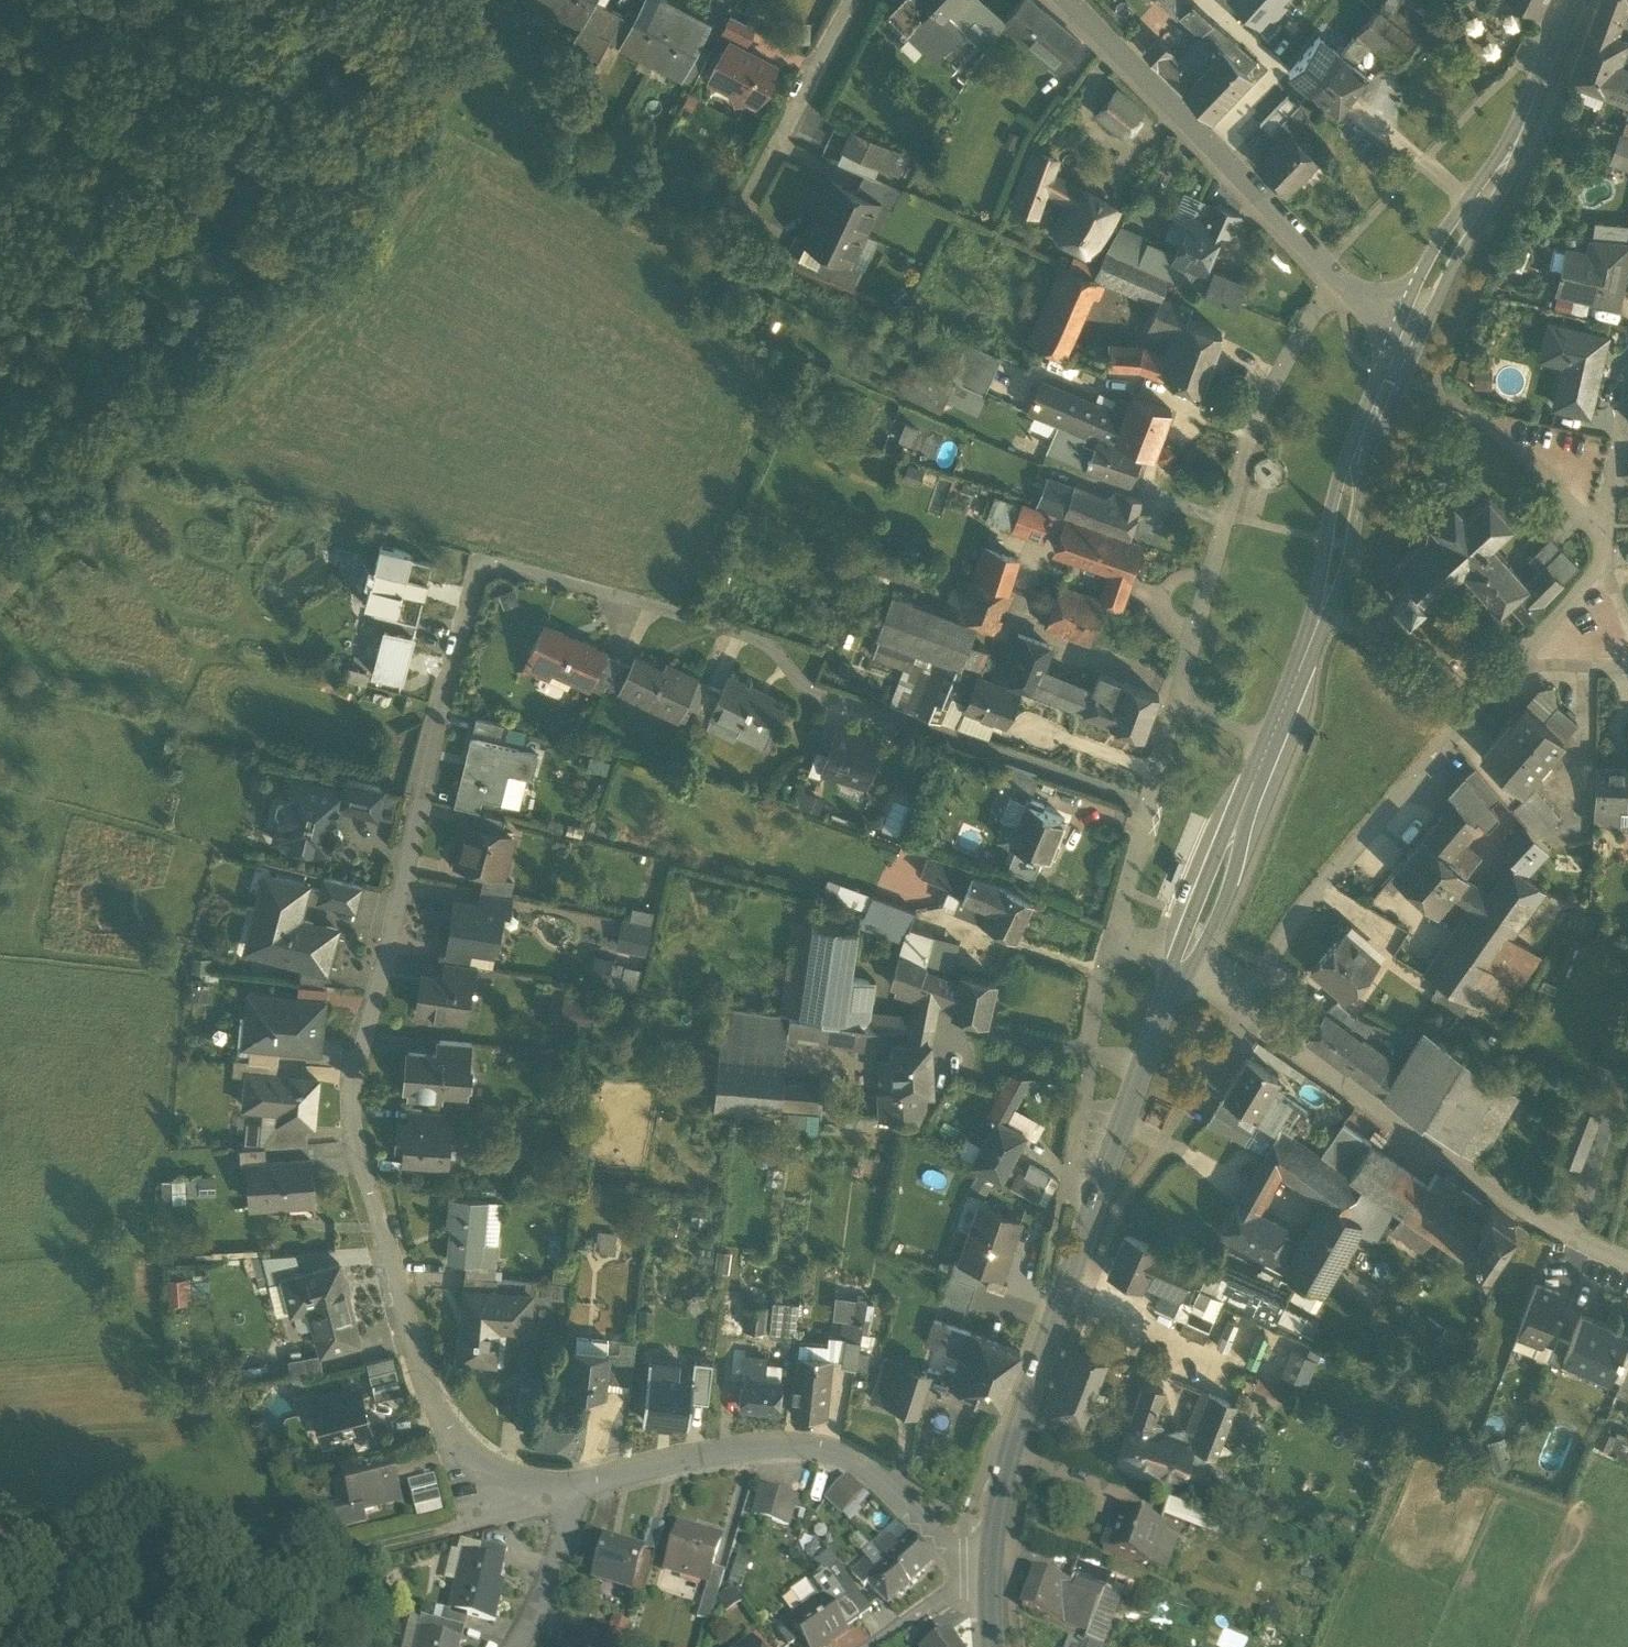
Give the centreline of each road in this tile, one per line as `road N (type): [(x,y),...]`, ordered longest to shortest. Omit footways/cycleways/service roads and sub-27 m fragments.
road 1 (residential): [(590,1481),(546,1486),(497,1466),(459,1438),(432,1397),(354,1101),(479,562),(762,637),(808,691),(1150,805)]
road 2 (residential): [(1176,702),(1250,428),(1336,274)]
road 3 (residential): [(1248,1017),(1548,1224),(1627,1261)]
road 4 (residential): [(992,1572),(957,1551),(871,1468),(819,1448),(762,1445),(590,1481)]
road 5 (residential): [(1515,663),(1307,906),(1248,1017)]
road 6 (secondary): [(1270,747),(1322,616),(1356,473),(1412,329)]
road 7 (secondary): [(1336,274),(1067,0)]
road 8 (secondary): [(992,1572),(1014,1450),(1094,1212)]
road 9 (secondary): [(1412,329),(1442,262),(1513,153),(1578,0)]
road 10 (residential): [(1094,1212),(1065,1200),(1114,925)]
road 11 (secondary): [(1094,1212),(1181,970)]
road 12 (residential): [(1431,392),(1475,411),(1596,530),(1605,553)]
road 13 (secondary): [(1181,970),(1270,747)]
road 14 (residential): [(851,0),(747,211)]
road 15 (track): [(237,21),(402,111)]
road 16 (residential): [(590,1481),(521,1646)]
road 17 (track): [(1550,68),(1525,59),(1423,159)]
road 18 (residential): [(1248,1017),(1158,1151)]
road 19 (residential): [(1627,408),(1605,553)]
road 20 (residential): [(992,1572),(961,1582),(868,1646)]
road 21 (track): [(1423,159),(1326,263)]
road 22 (residential): [(1605,553),(1515,663)]
road 23 (residential): [(1114,925),(1150,805)]

